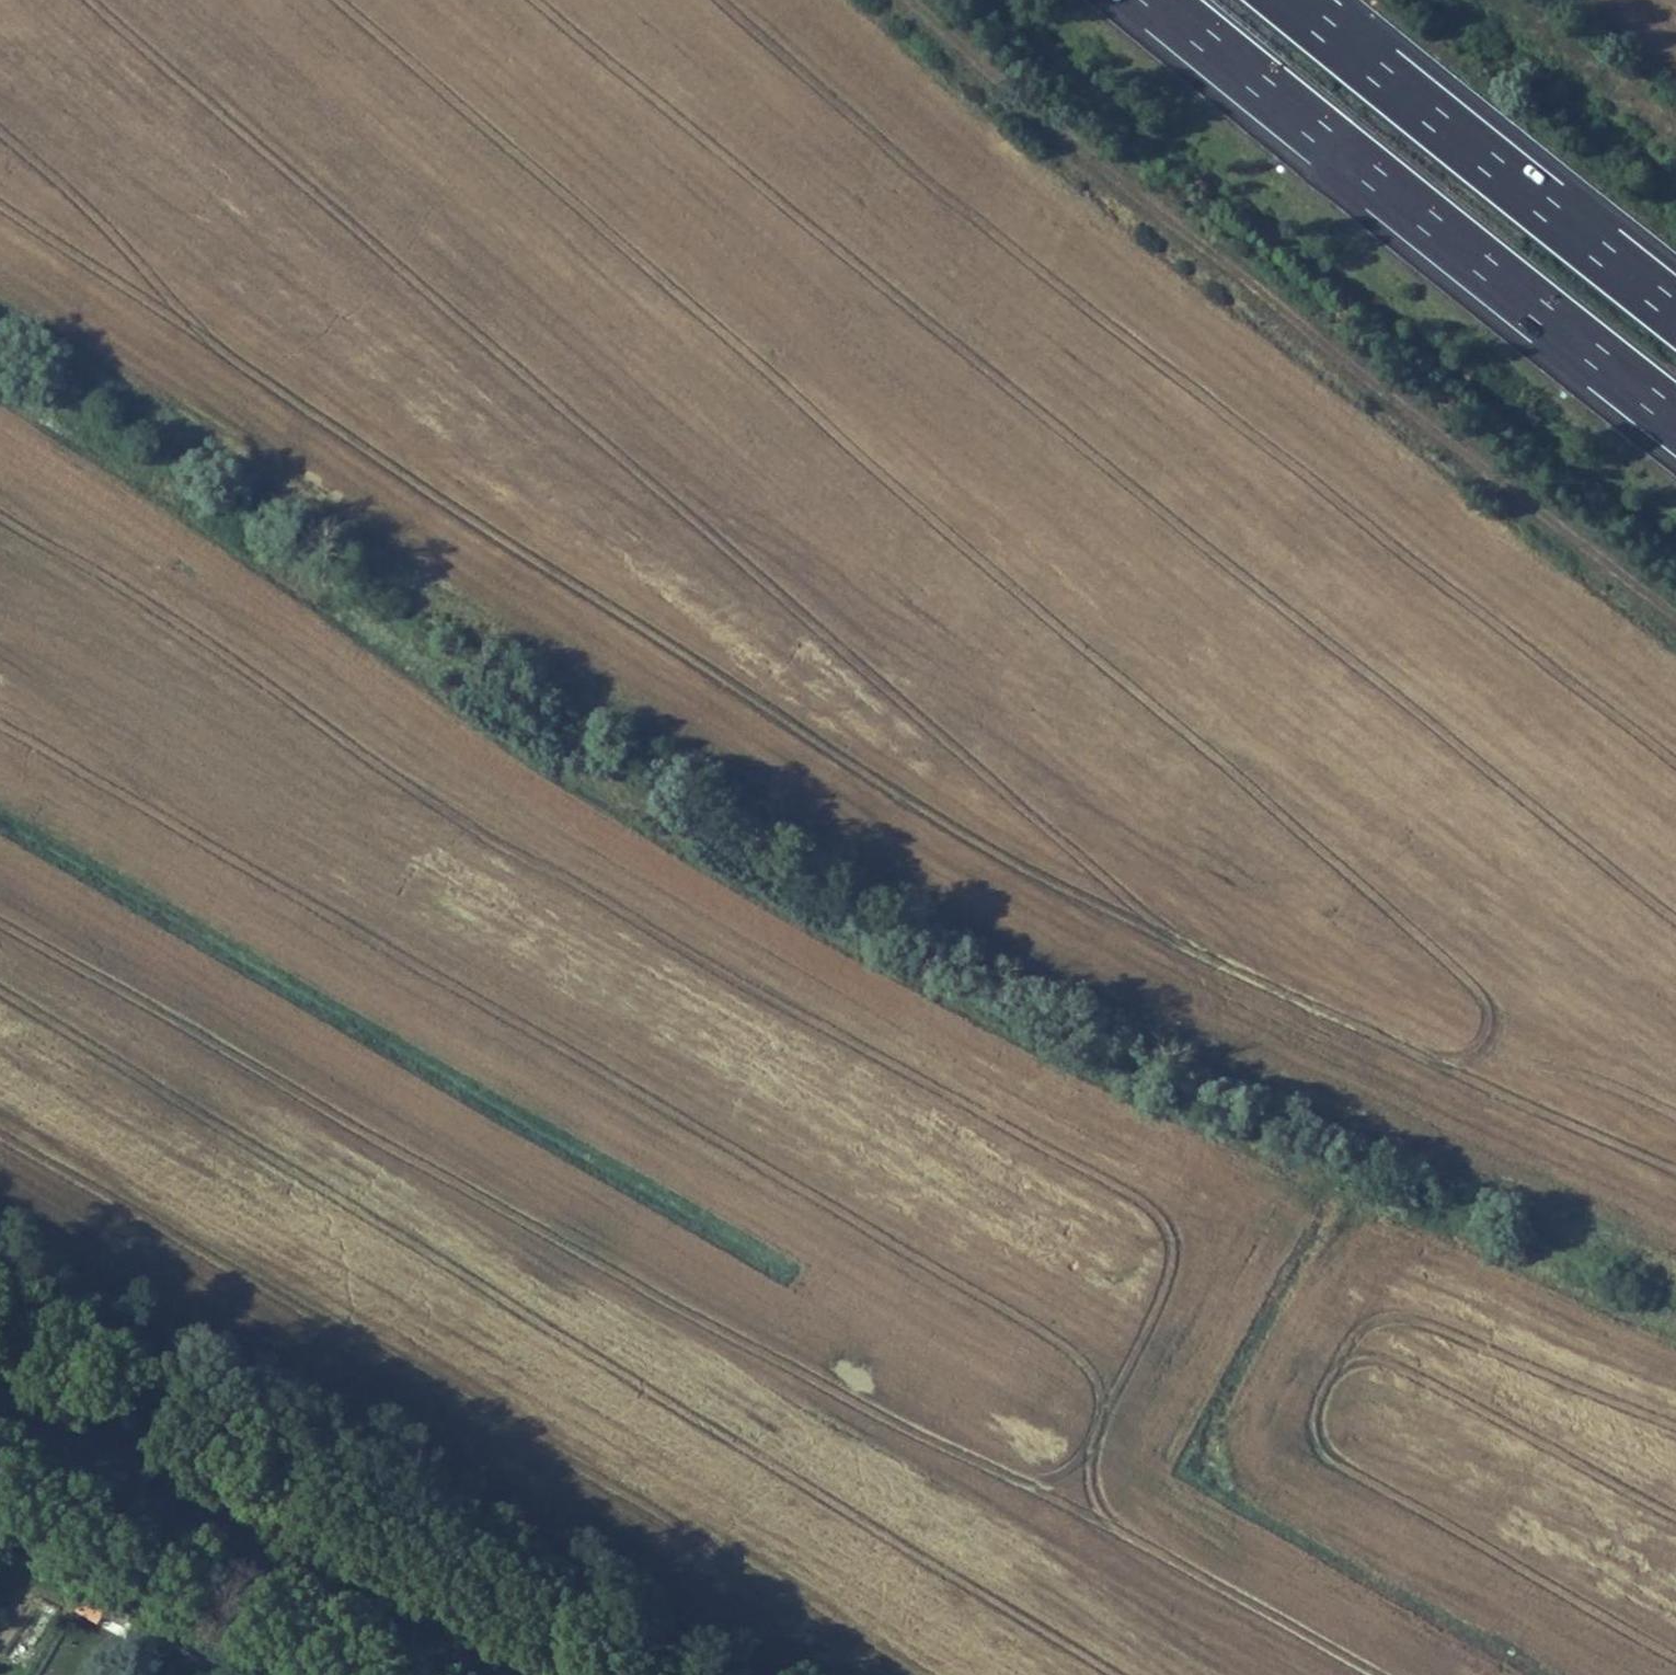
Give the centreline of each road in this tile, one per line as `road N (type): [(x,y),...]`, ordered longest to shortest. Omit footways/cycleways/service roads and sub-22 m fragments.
road 1 (track): [(911,0),(1453,450),(1675,623)]
road 2 (motorway): [(1161,0),(1675,419)]
road 3 (motorway): [(1675,310),(1293,0)]
road 4 (track): [(1675,130),(1502,0)]

